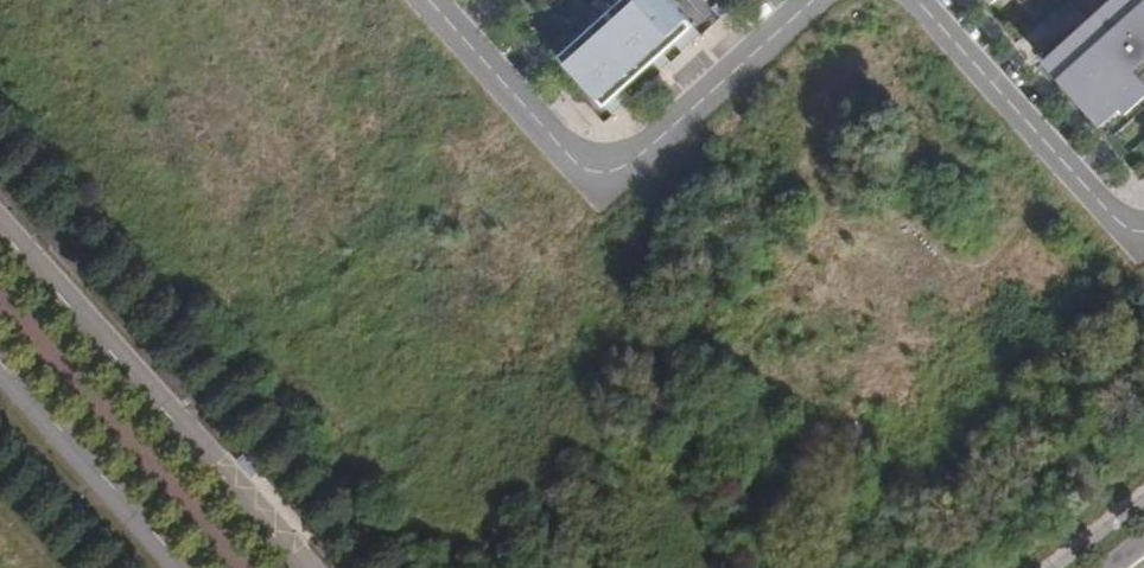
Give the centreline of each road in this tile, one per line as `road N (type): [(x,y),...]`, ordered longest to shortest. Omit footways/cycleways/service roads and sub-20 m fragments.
road 1 (residential): [(815,0),(633,162),(594,171),(563,151),(427,0)]
road 2 (primary): [(304,567),(0,232)]
road 3 (residential): [(917,0),(1143,243)]
road 4 (primary): [(0,374),(173,567)]

